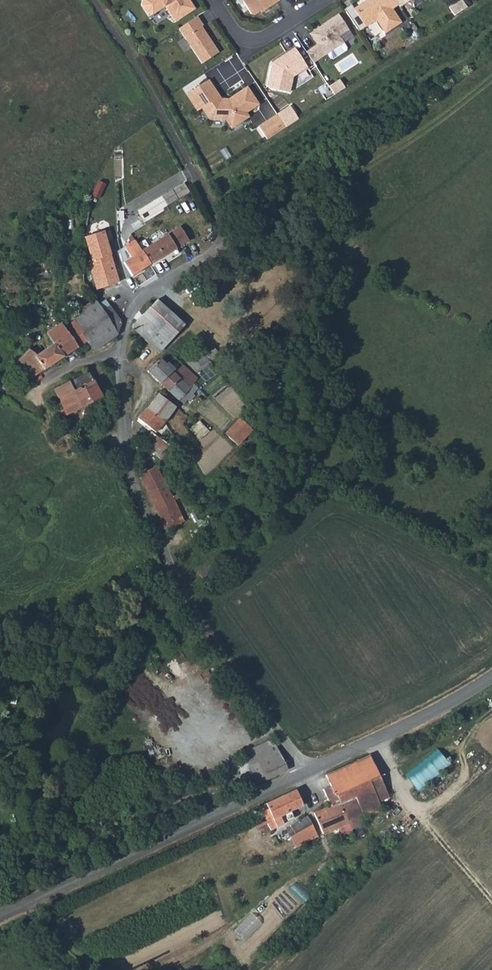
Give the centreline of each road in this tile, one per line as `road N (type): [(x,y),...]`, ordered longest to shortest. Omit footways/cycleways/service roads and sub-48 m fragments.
road 1 (unclassified): [(306,773),(190,607),(127,463),(127,320),(156,286),(216,242),(211,210),(190,166)]
road 2 (tertiary): [(0,916),(306,773)]
road 3 (tertiary): [(306,773),(491,676)]
road 4 (residential): [(212,0),(248,42),(324,0)]

